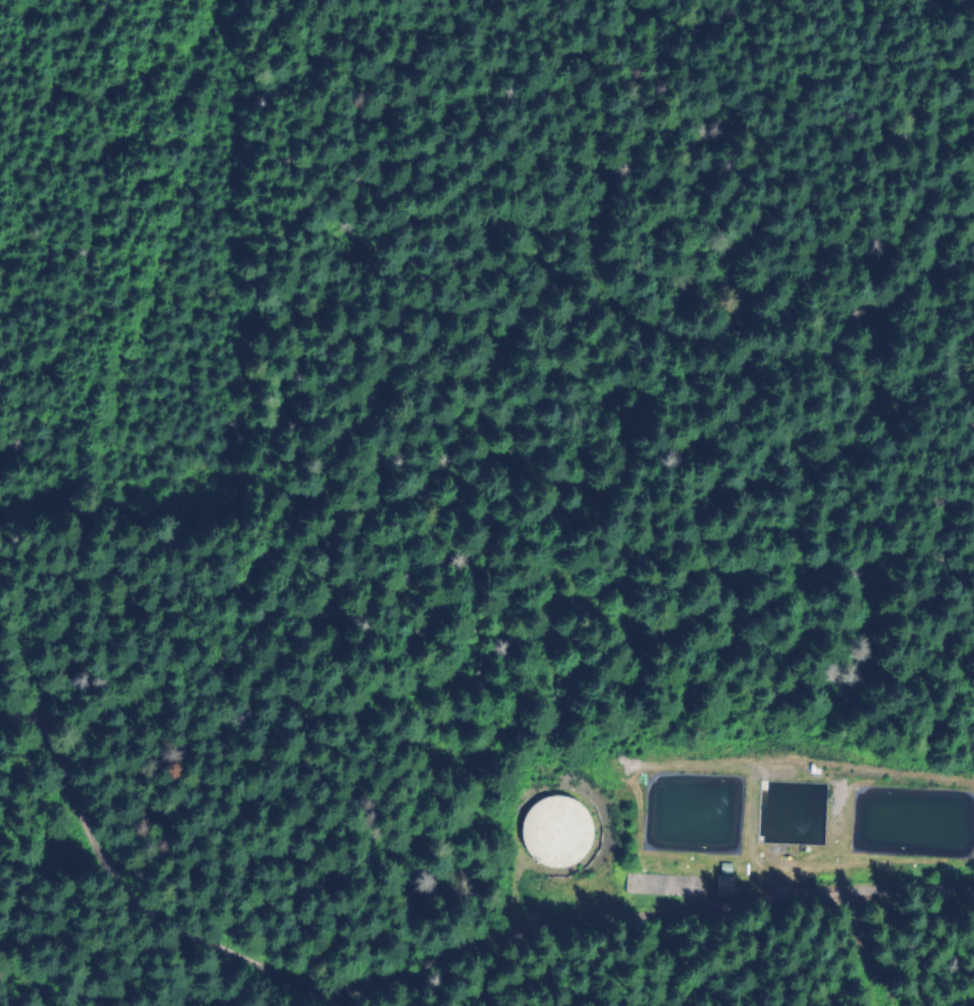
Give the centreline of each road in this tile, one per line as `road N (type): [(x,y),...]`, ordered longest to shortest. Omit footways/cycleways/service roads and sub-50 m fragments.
road 1 (track): [(0,716),(21,728),(60,774),(125,893),(175,937),(318,987),(784,894),(973,891)]

